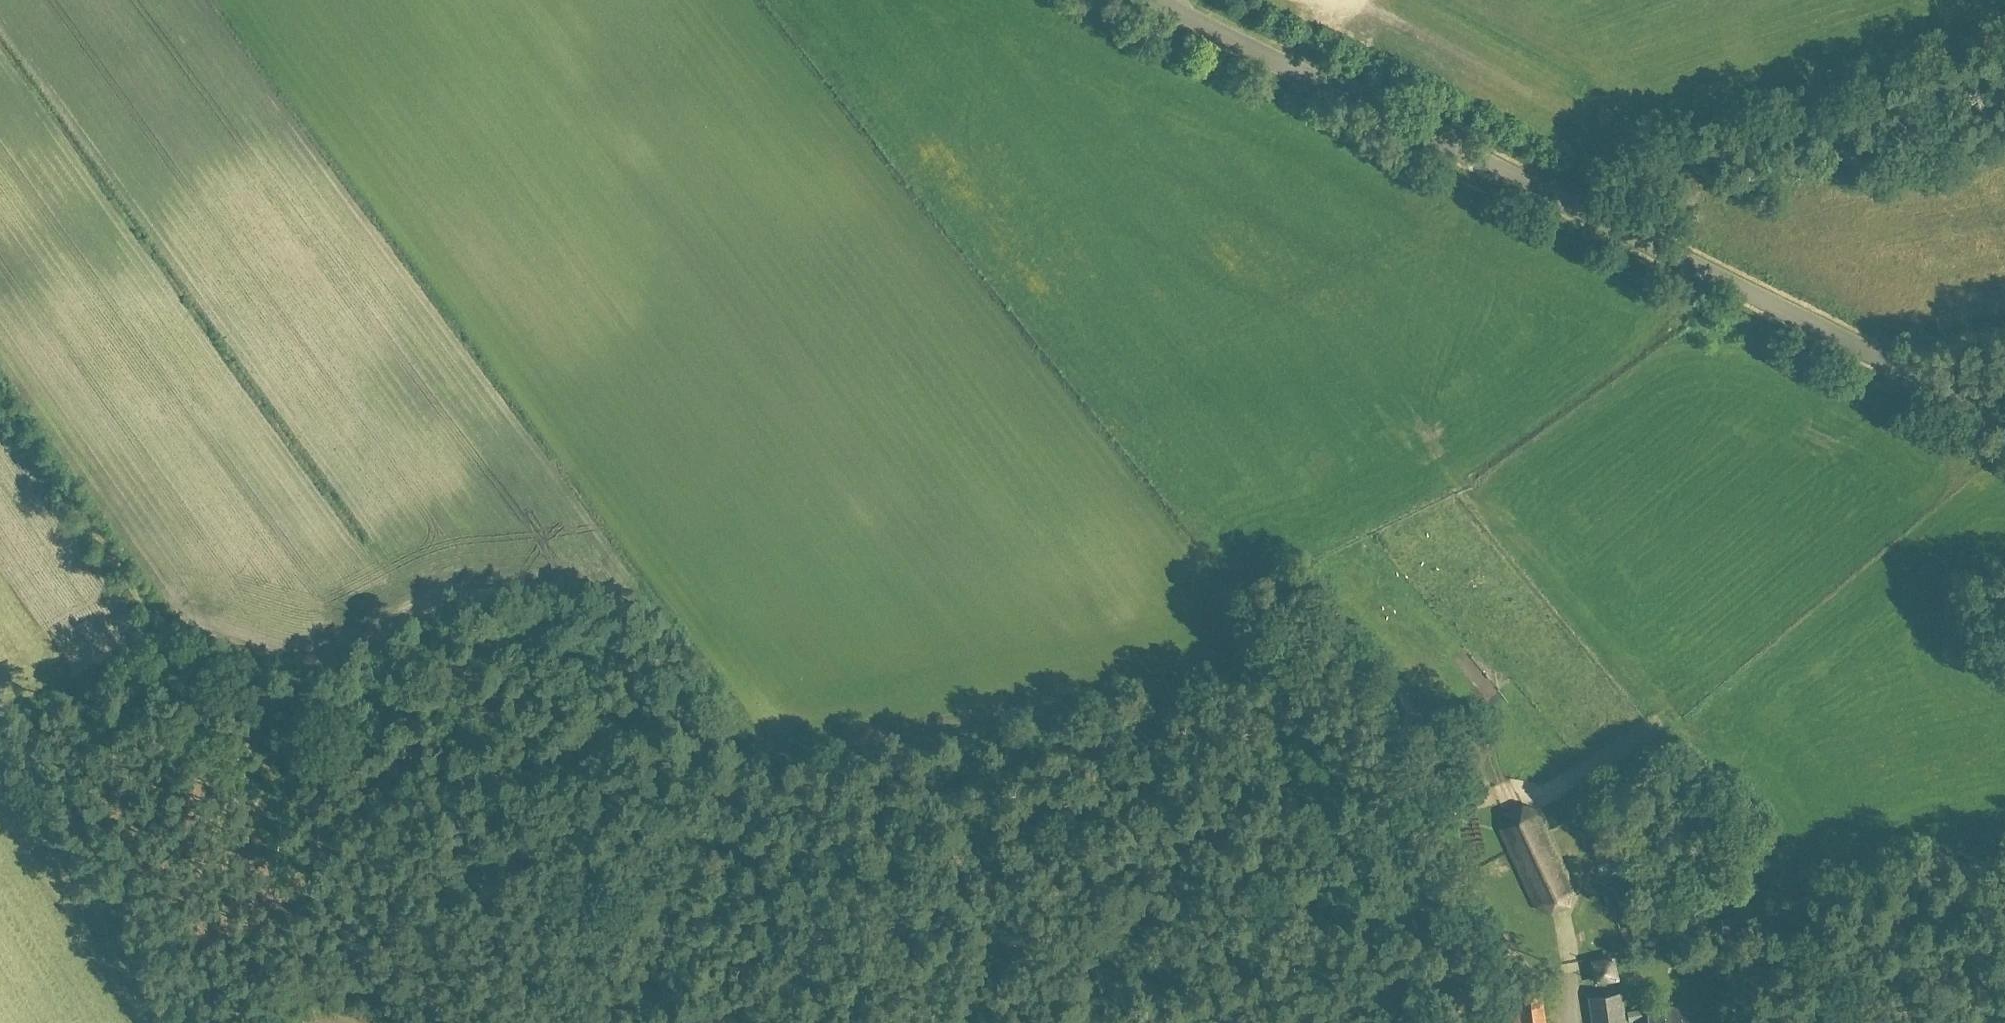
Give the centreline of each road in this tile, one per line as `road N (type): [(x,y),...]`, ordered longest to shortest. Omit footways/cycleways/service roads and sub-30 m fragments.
road 1 (unclassified): [(2004,418),(1159,0)]
road 2 (track): [(0,393),(401,969)]

